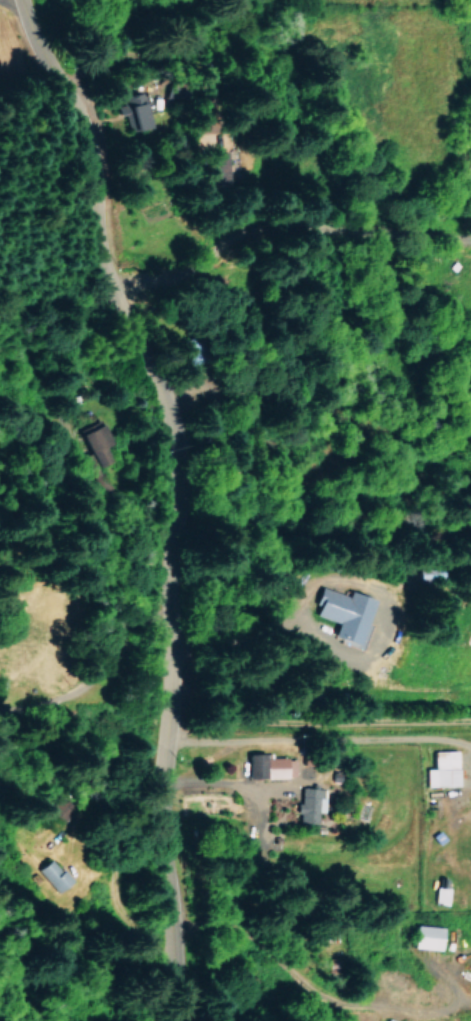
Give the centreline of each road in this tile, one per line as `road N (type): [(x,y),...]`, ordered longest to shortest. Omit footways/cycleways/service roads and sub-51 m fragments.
road 1 (residential): [(259,1020),(275,982),(206,940),(169,892),(169,435),(145,360),(99,275),(36,0)]
road 2 (residential): [(145,360),(470,352)]
road 3 (residential): [(174,736),(302,695),(470,717)]

